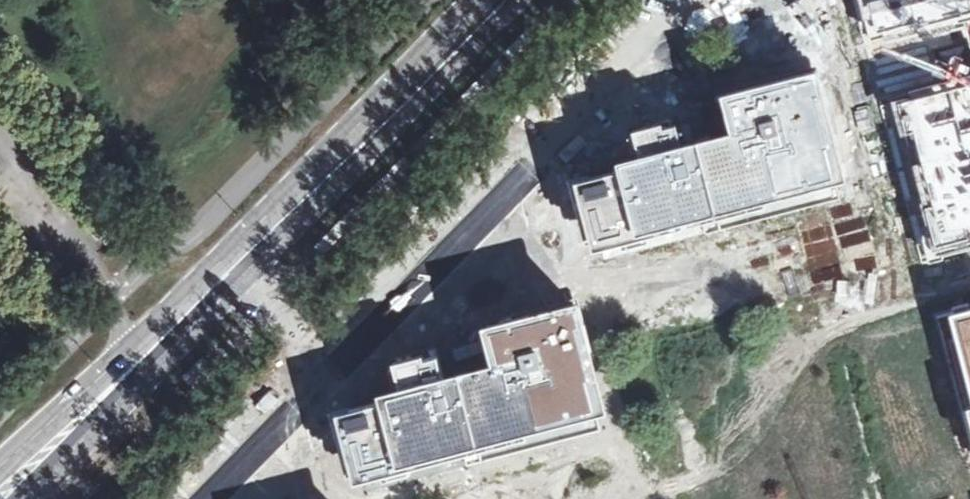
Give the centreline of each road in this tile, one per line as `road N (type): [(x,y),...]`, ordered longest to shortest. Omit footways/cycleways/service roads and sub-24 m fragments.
road 1 (primary): [(20,498),(517,0)]
road 2 (residential): [(205,498),(688,0)]
road 3 (primary): [(475,0),(0,474)]

